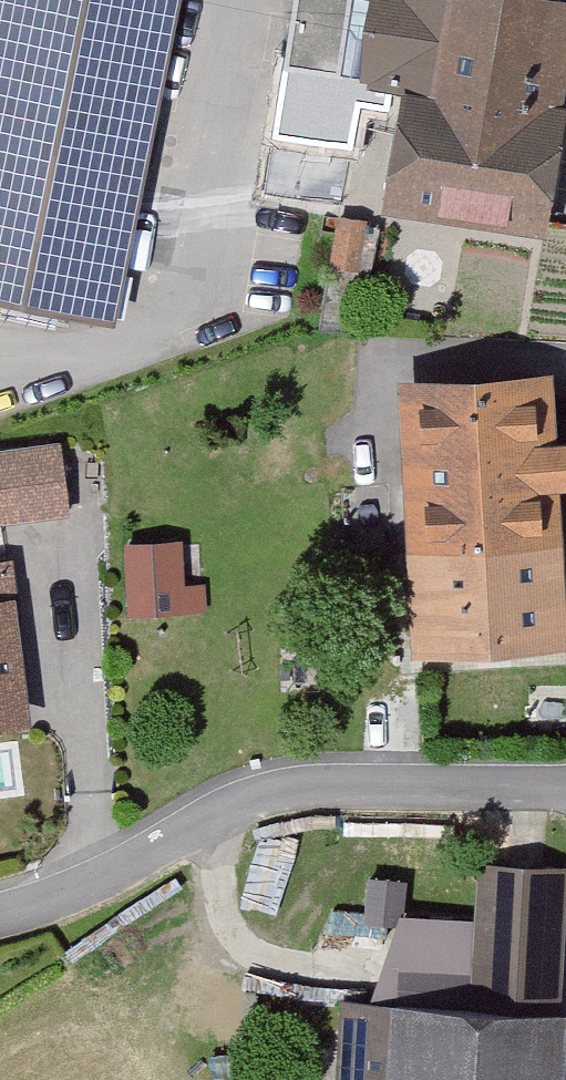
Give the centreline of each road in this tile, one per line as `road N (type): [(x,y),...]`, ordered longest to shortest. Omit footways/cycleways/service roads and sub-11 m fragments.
road 1 (residential): [(565,796),(322,795),(232,815),(186,842),(0,918)]

